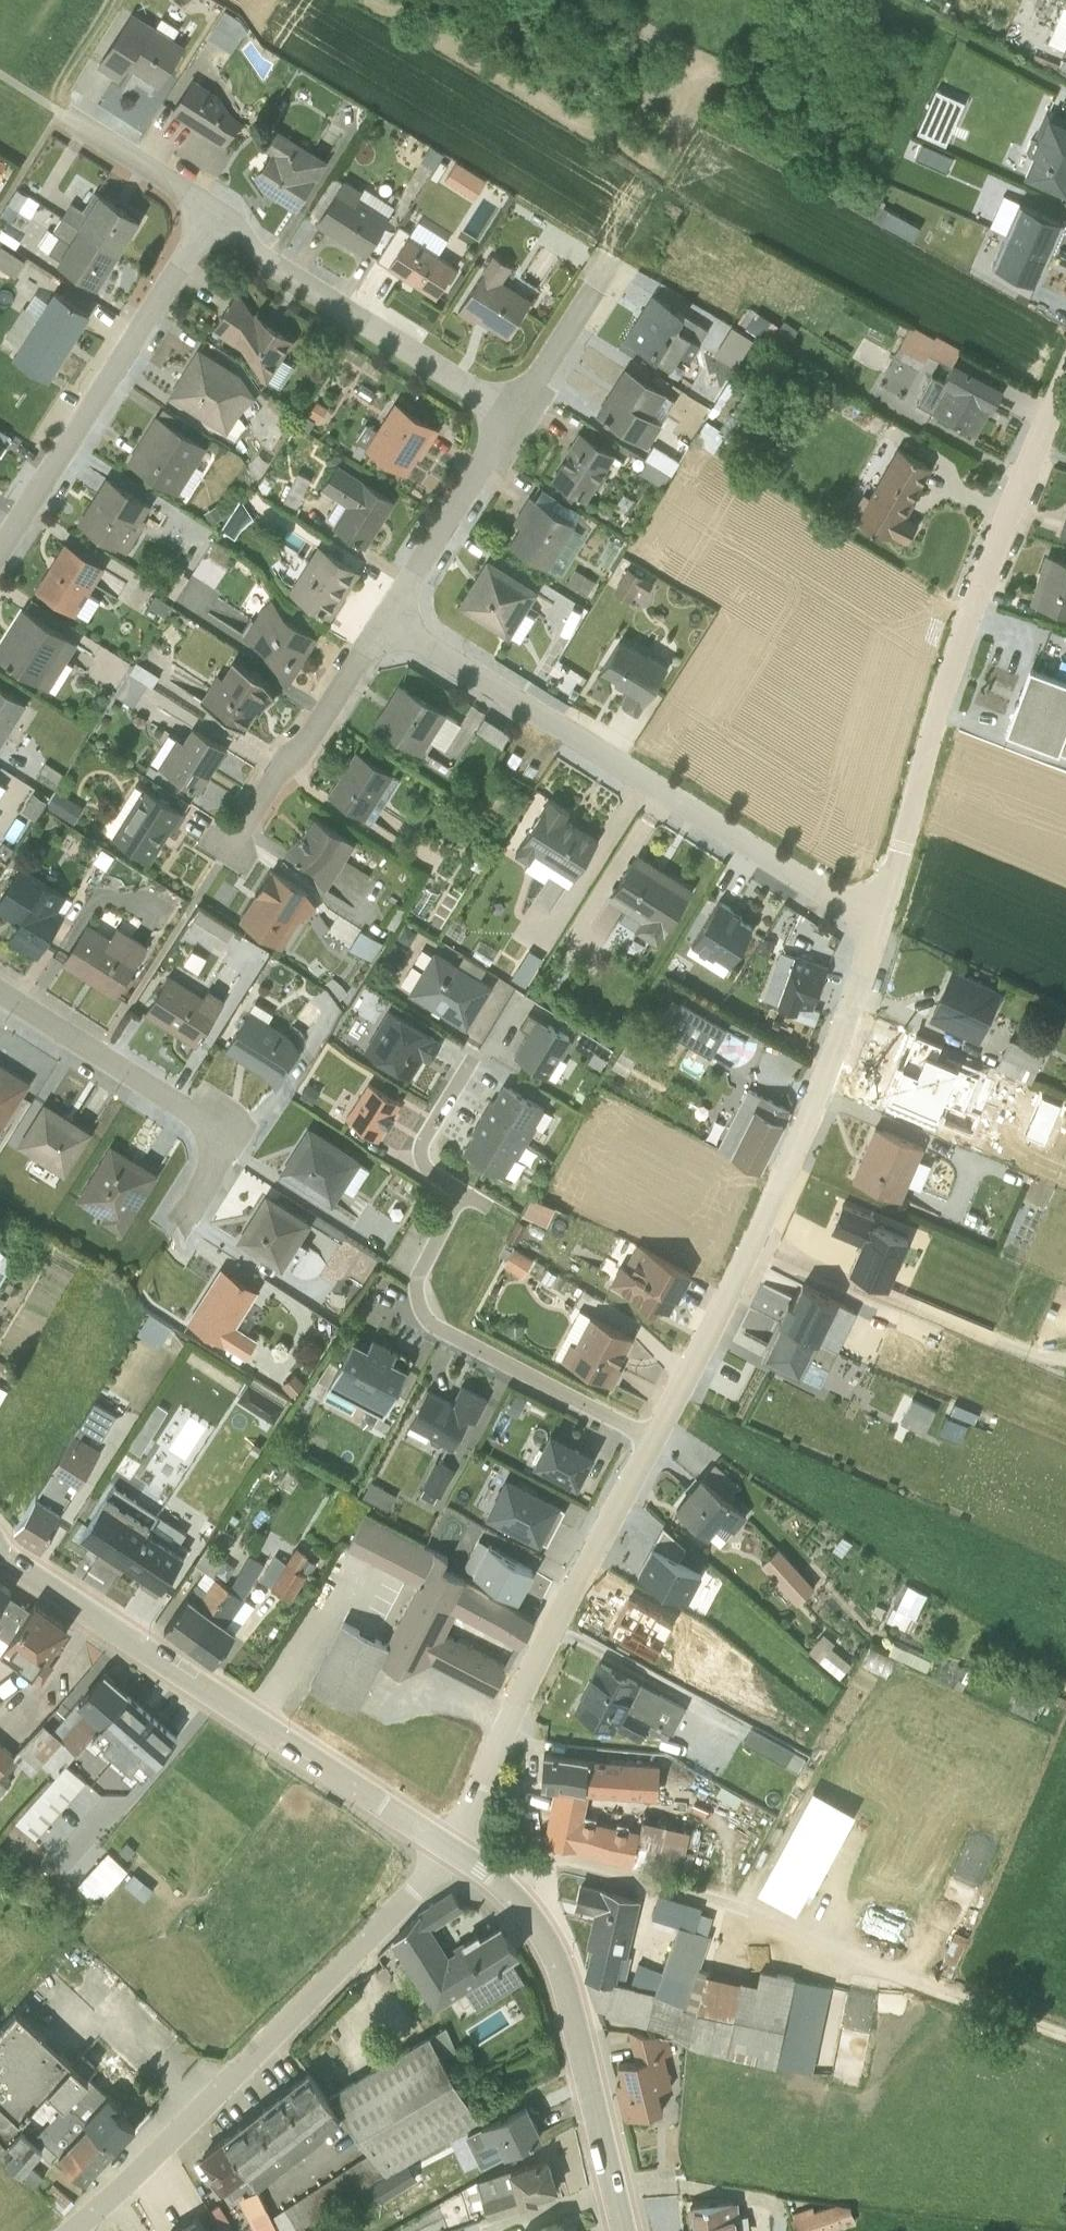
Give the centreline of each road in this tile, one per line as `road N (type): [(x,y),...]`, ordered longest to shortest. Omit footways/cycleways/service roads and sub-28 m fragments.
road 1 (unclassified): [(1065,356),(972,593),(879,905)]
road 2 (residential): [(879,905),(386,604)]
road 3 (residential): [(879,905),(833,1044),(764,1205),(657,1423)]
road 4 (residential): [(60,2230),(120,2179),(445,1834)]
road 5 (residential): [(445,1834),(0,1547)]
road 6 (residential): [(657,1423),(445,1834)]
road 7 (unclassified): [(511,1880),(562,1849),(893,1957)]
road 8 (residential): [(0,547),(213,211)]
road 9 (residential): [(657,1423),(431,1306),(418,1280),(419,1259),(462,1177)]
road 10 (residential): [(625,2230),(562,1960),(511,1880)]
road 11 (residential): [(0,991),(228,1135),(180,1222)]
road 12 (residential): [(515,395),(213,211)]
road 13 (residential): [(234,847),(386,604)]
road 14 (residential): [(386,604),(515,395)]
road 15 (track): [(893,1957),(1065,2017)]
road 16 (residential): [(213,211),(59,114)]
road 17 (residential): [(515,395),(612,243)]
road 18 (residential): [(462,1177),(429,1155),(423,1136),(469,1045)]

